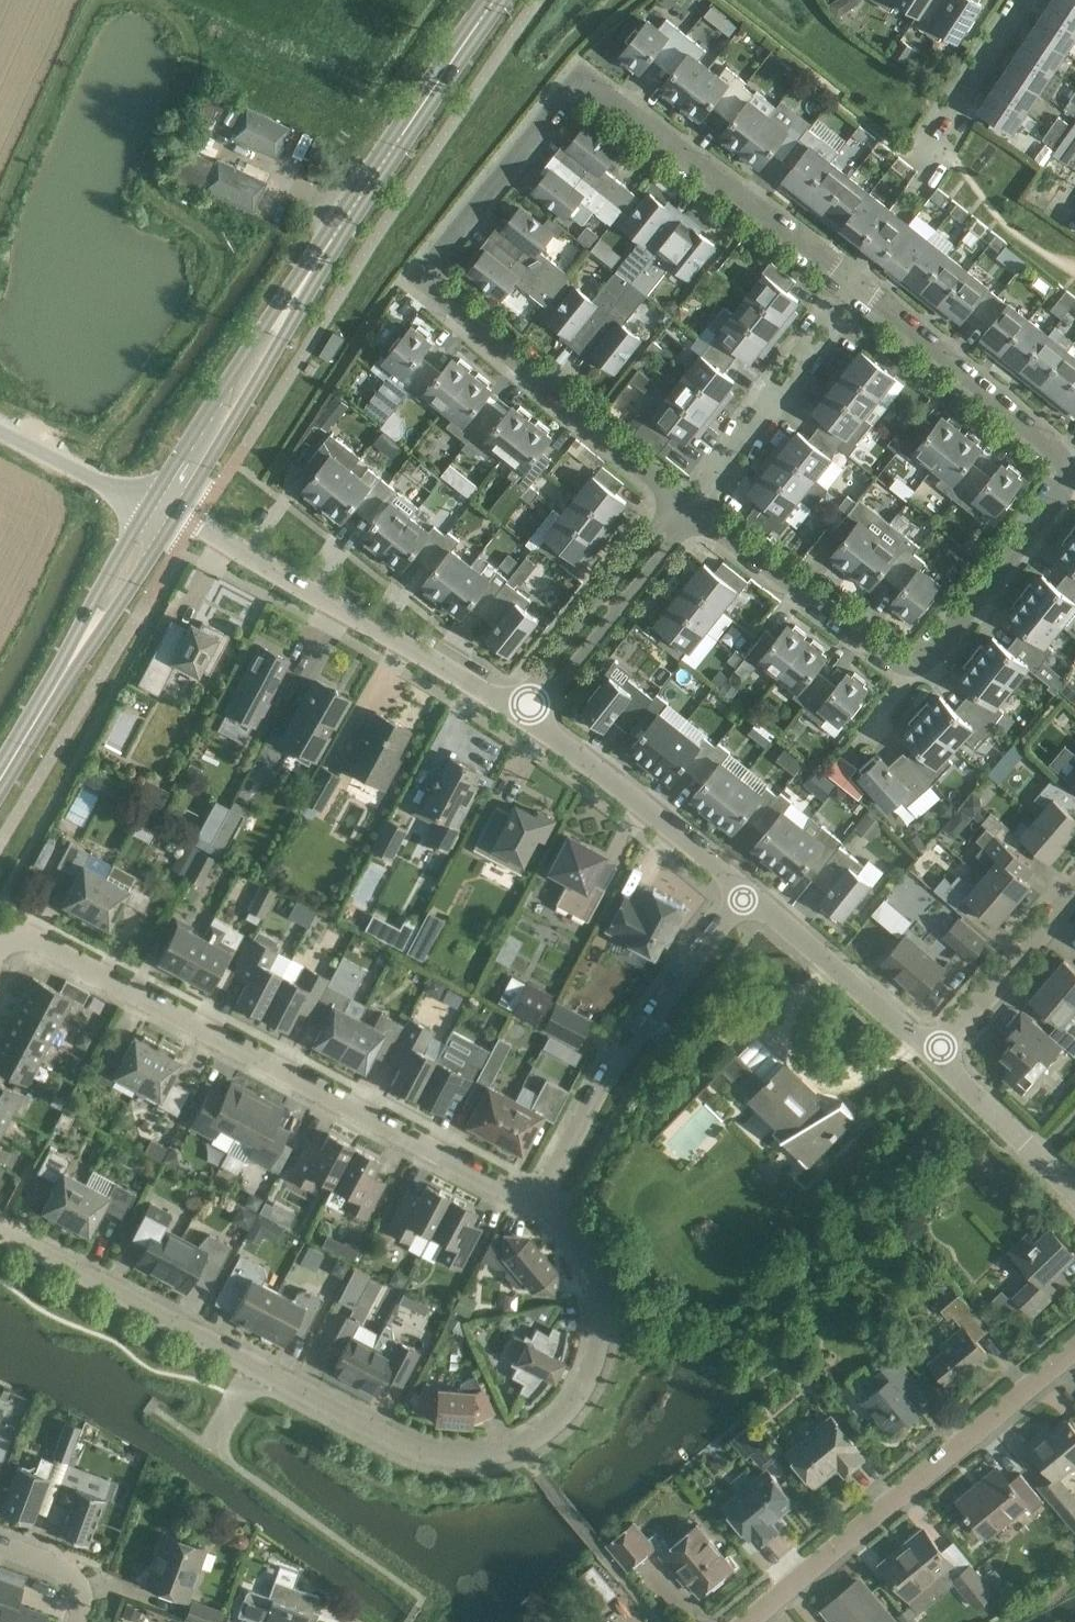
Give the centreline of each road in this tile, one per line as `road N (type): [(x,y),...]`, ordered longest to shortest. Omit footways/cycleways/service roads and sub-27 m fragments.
road 1 (residential): [(913,663),(930,654),(1061,487),(1065,469),(851,281),(584,73),(417,281),(684,509)]
road 2 (residential): [(0,1225),(392,1439),(453,1458),(517,1448),(553,1425),(581,1392),(598,1353),(602,1310),(592,1268),(564,1226)]
road 3 (secondary): [(497,0),(160,514)]
road 4 (residential): [(538,1202),(47,943),(28,938),(0,950)]
road 5 (residential): [(743,1621),(1074,1352)]
road 6 (unclassified): [(510,707),(196,524),(160,514)]
road 7 (residential): [(749,892),(626,1040),(538,1202)]
road 8 (secondary): [(160,514),(0,782)]
road 9 (residential): [(684,509),(895,659),(913,663)]
road 10 (unclassified): [(749,892),(533,722)]
road 11 (residential): [(684,509),(652,530),(510,707)]
road 12 (residential): [(533,722),(670,542),(684,509)]
road 13 (unclassified): [(934,1055),(749,892)]
road 14 (residential): [(684,509),(842,324)]
road 15 (residential): [(934,1055),(1074,891)]
road 16 (unclassified): [(1074,1198),(934,1055)]
road 17 (residential): [(1028,0),(916,164)]
road 18 (unclassified): [(160,514),(0,431)]
road 19 (residential): [(0,1545),(74,1578),(79,1621)]

